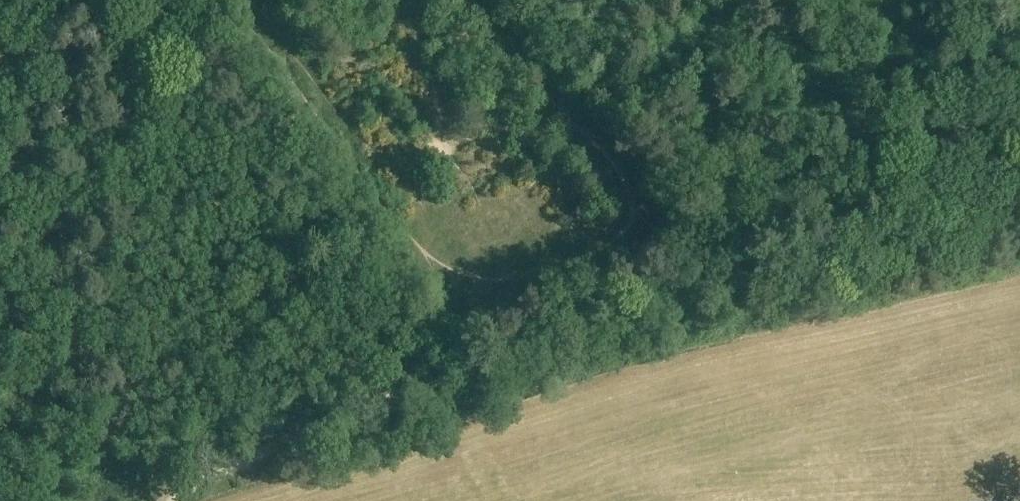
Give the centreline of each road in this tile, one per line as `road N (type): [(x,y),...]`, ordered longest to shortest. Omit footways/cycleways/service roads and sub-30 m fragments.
road 1 (track): [(423,391),(553,340),(771,279),(1019,156)]
road 2 (track): [(173,500),(297,438),(423,391)]

